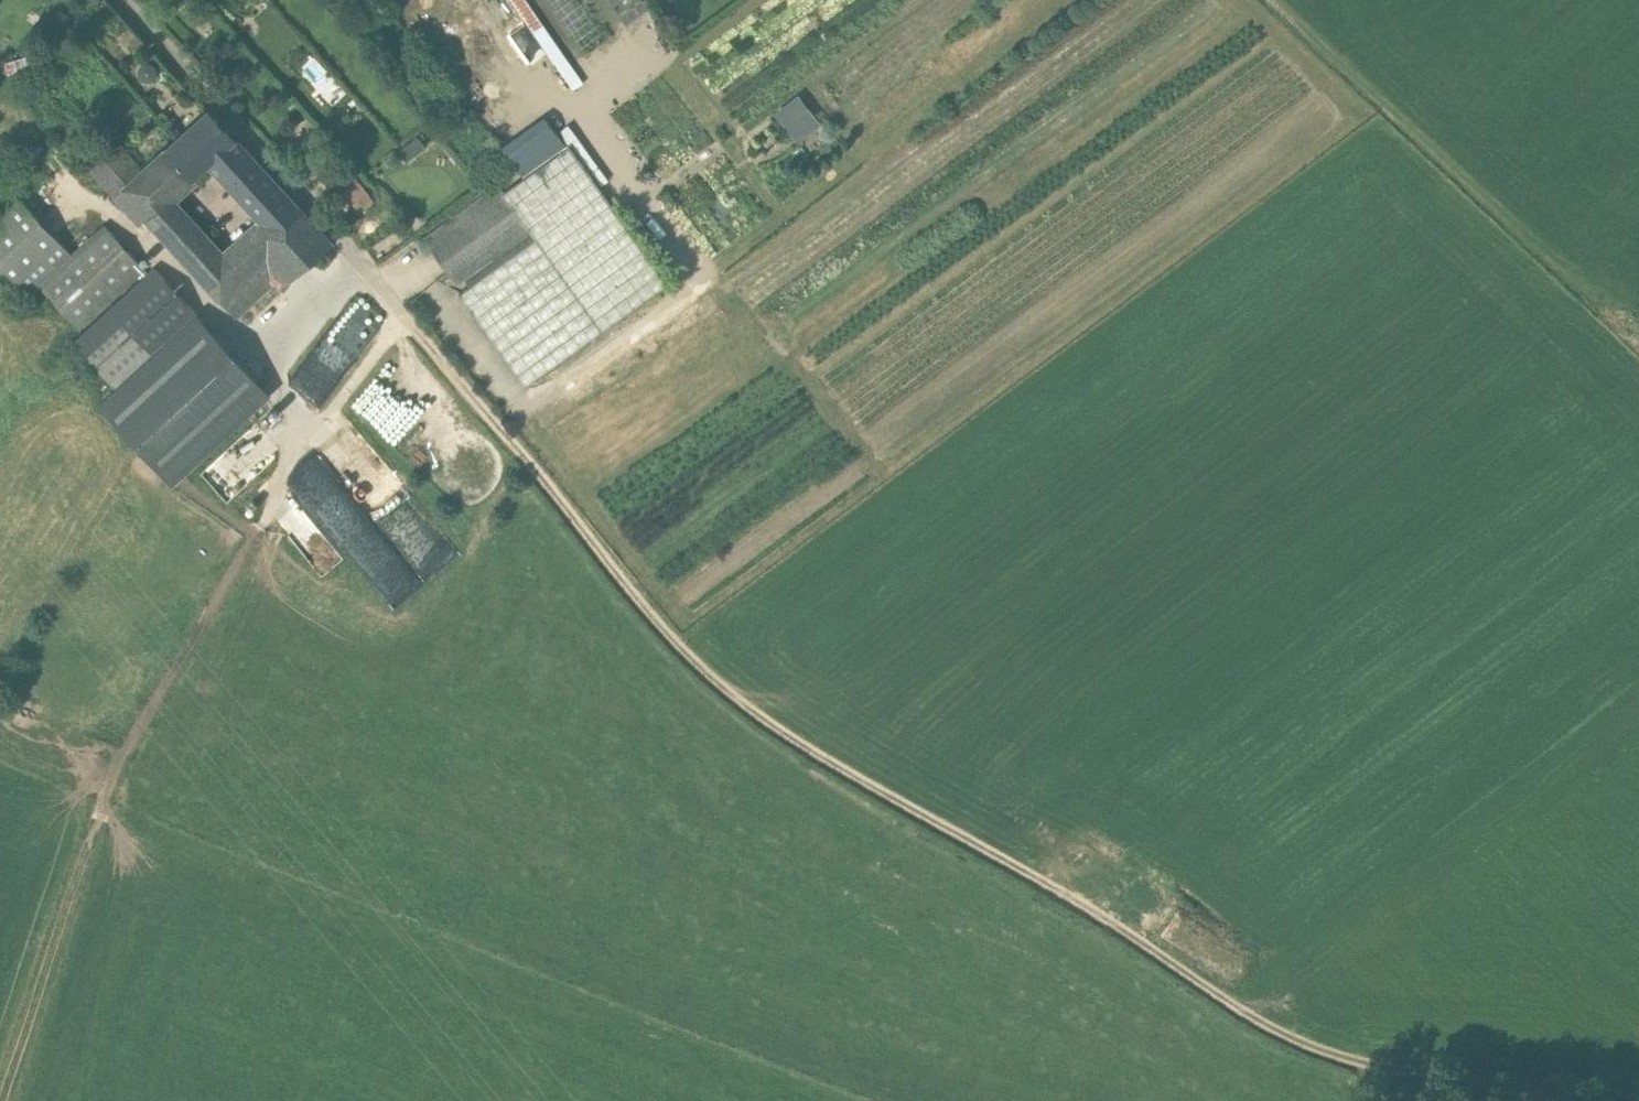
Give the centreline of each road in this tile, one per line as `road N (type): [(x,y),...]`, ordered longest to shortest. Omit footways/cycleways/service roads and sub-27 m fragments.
road 1 (track): [(1599,1100),(1539,1082),(1373,1065),(1287,1036),(1017,866),(797,741),(678,646),(404,315)]
road 2 (track): [(1638,352),(1266,0)]

